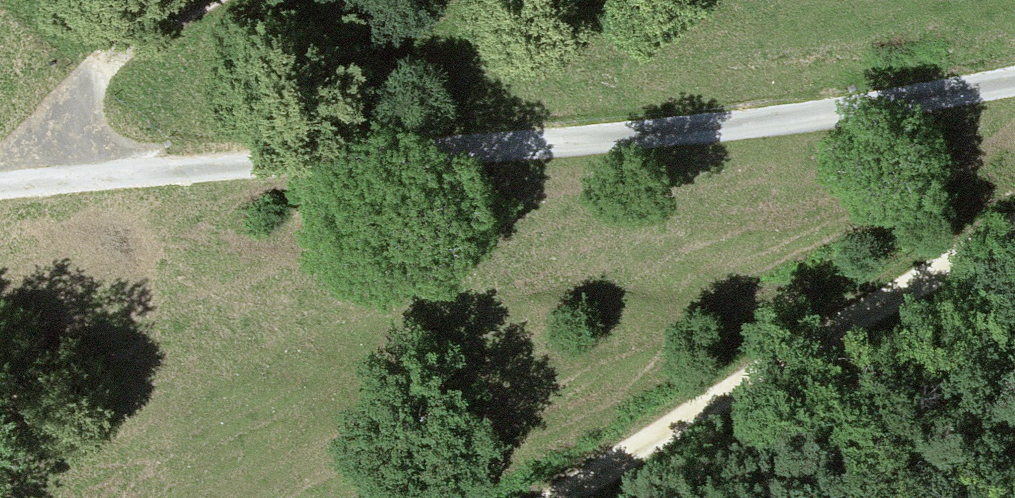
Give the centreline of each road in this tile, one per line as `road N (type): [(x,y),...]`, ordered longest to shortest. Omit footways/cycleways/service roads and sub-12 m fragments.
road 1 (track): [(1014,83),(749,125),(0,188)]
road 2 (track): [(1014,235),(549,497)]
road 3 (track): [(64,181),(63,126),(95,73),(215,0)]

